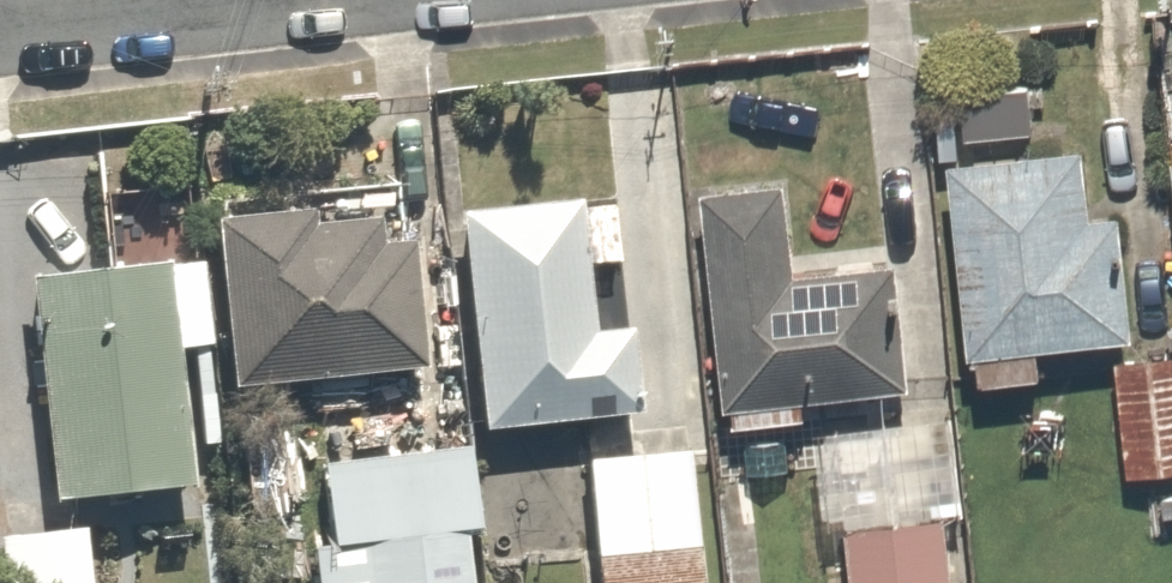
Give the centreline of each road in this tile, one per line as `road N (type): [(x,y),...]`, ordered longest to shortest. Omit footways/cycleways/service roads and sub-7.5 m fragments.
road 1 (residential): [(157,0),(0,18)]

